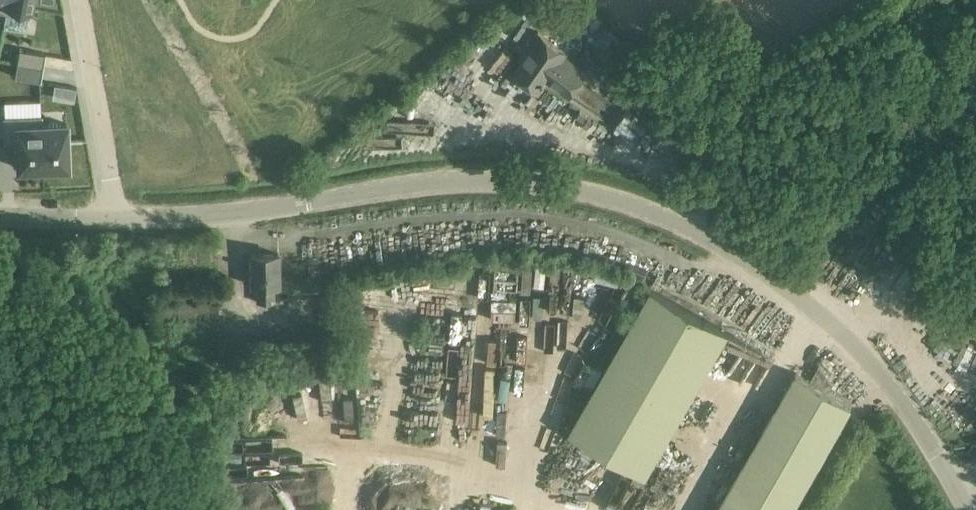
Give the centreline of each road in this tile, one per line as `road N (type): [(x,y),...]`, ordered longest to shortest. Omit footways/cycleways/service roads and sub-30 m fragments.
road 1 (tertiary): [(956,490),(870,363),(811,308),(743,256),(618,201),(571,187),(481,179),(262,210),(121,219)]
road 2 (residential): [(81,0),(121,219)]
road 3 (tertiary): [(121,219),(0,216)]

